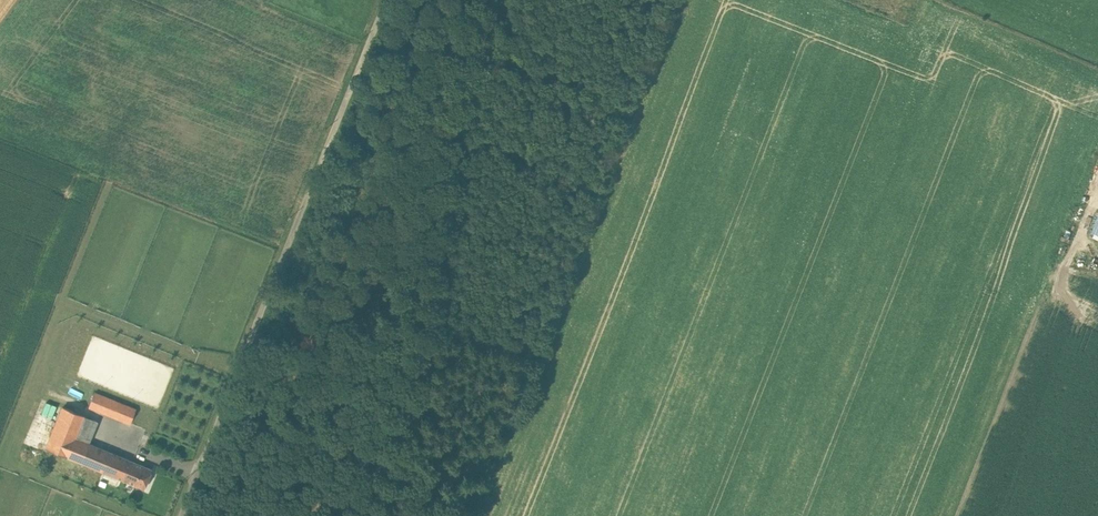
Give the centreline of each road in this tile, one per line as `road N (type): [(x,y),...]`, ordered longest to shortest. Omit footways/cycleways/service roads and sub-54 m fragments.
road 1 (unclassified): [(388,0),(181,515)]

